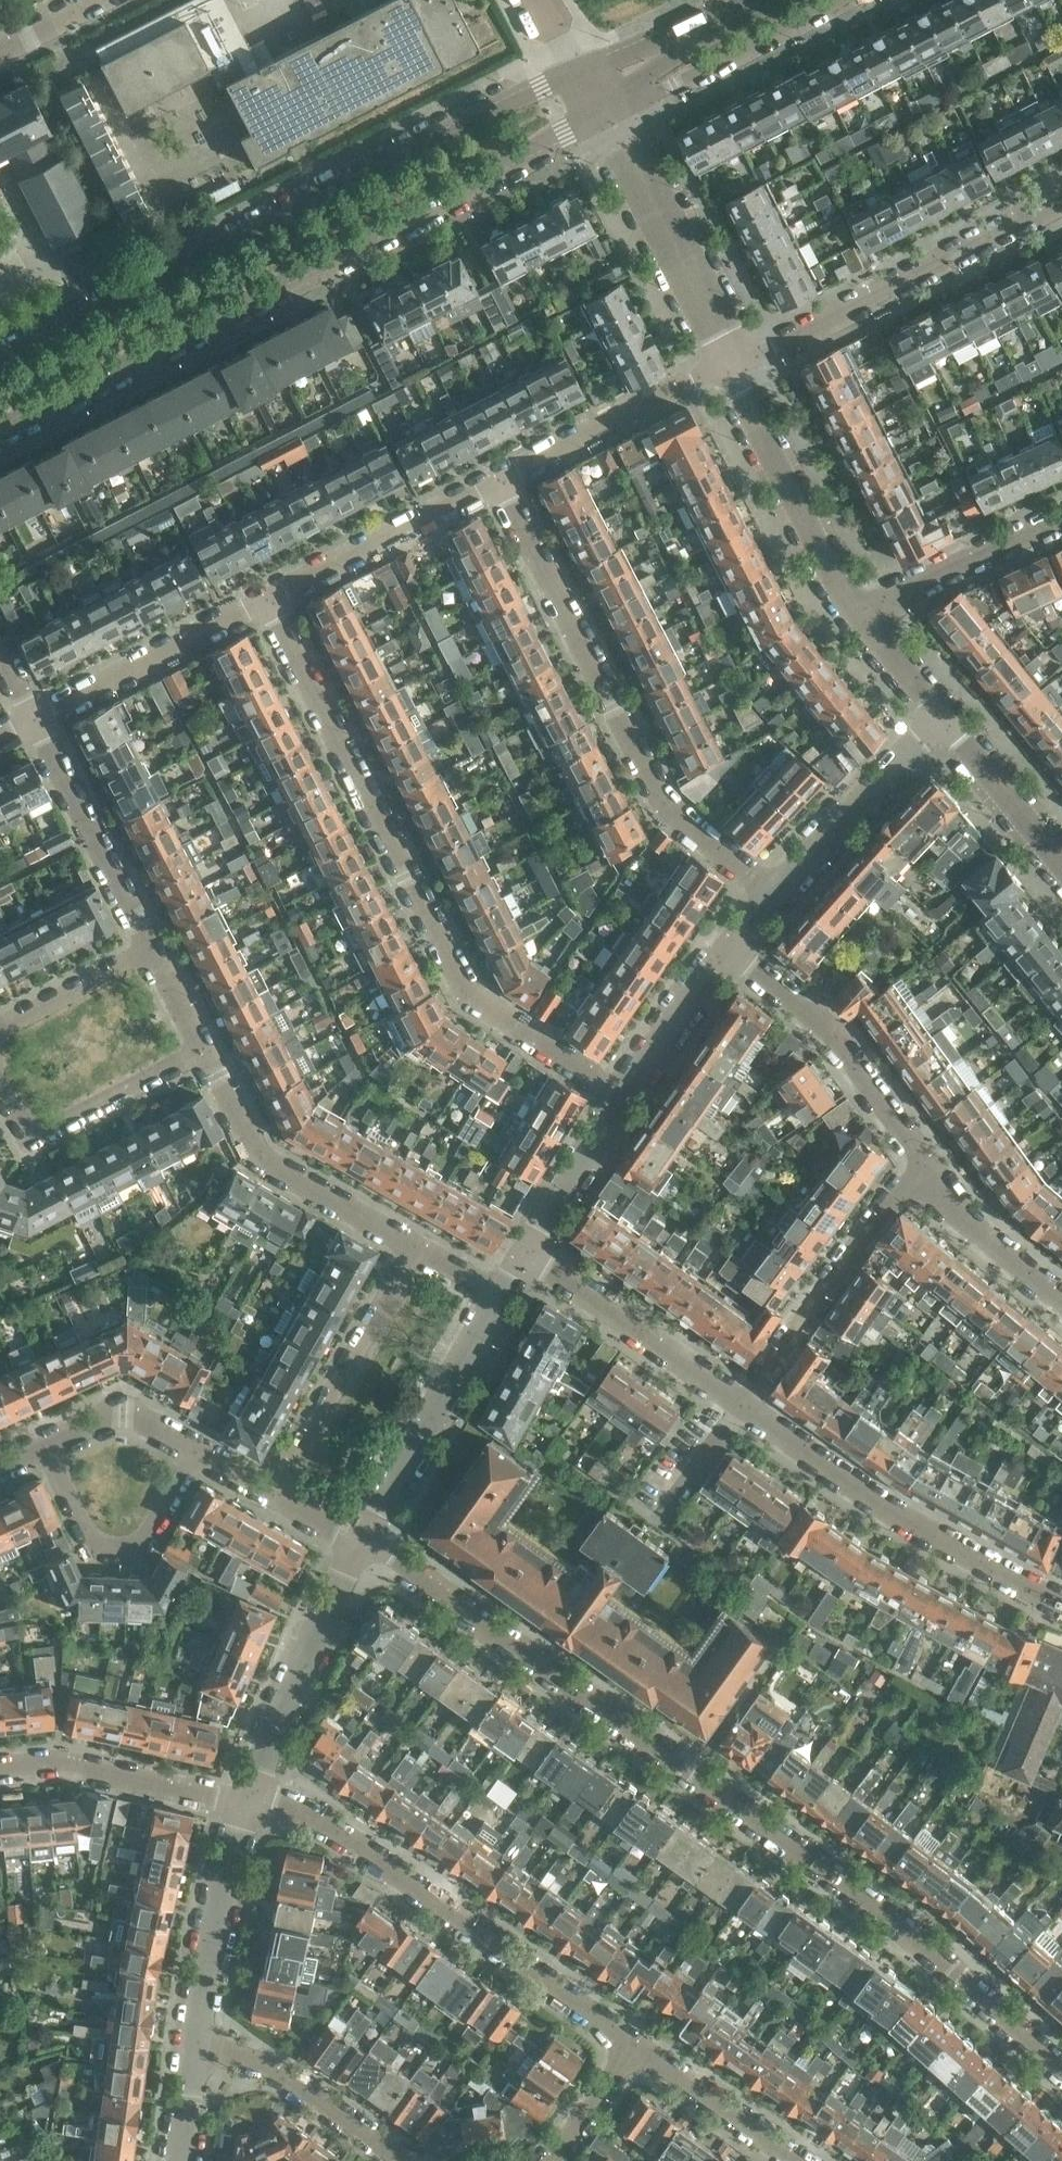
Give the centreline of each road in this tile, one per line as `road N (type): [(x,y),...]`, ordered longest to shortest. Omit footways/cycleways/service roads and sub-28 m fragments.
road 1 (residential): [(358,1542),(391,1557),(936,1955),(1061,2068)]
road 2 (tertiary): [(0,433),(605,118)]
road 3 (tertiary): [(579,71),(0,360)]
road 4 (residential): [(625,1095),(468,994),(265,600)]
road 5 (residential): [(773,894),(662,807),(501,480)]
road 6 (residential): [(636,2043),(319,1821),(245,1804)]
road 7 (residential): [(1061,1605),(883,1509),(742,1405)]
road 8 (residential): [(730,363),(1061,195)]
road 9 (residential): [(742,1405),(917,1156)]
road 10 (residential): [(415,1246),(254,1152),(203,1053)]
road 11 (residential): [(273,1496),(415,1246)]
road 12 (residential): [(245,1804),(358,1542)]
road 13 (residential): [(358,1542),(503,1297)]
road 14 (residential): [(917,1156),(826,1028),(727,952)]
road 15 (residential): [(42,1446),(100,1555),(136,1558),(198,1453)]
road 16 (residential): [(856,611),(730,363)]
road 17 (residential): [(730,363),(605,118)]
road 18 (residential): [(265,600),(501,480)]
road 19 (residential): [(152,953),(33,719)]
road 20 (residential): [(605,118),(839,0)]
road 21 (residential): [(742,1405),(526,1258)]
road 22 (residential): [(33,719),(265,600)]
road 23 (residential): [(501,480),(730,363)]
road 24 (residential): [(0,1769),(62,1763),(245,1804)]
road 25 (residential): [(0,1087),(21,1127),(41,1133),(203,1053)]
road 26 (residential): [(773,894),(942,716)]
road 27 (residential): [(403,2160),(298,2083),(197,2036)]
road 28 (residential): [(197,2036),(245,1804)]
road 29 (residential): [(856,611),(1061,518)]
road 30 (residential): [(1061,1311),(981,1247),(917,1156)]
road 31 (residential): [(796,2160),(636,2043)]
road 32 (residential): [(526,1258),(625,1095)]
road 33 (residential): [(1061,864),(942,716)]
road 34 (residential): [(625,1095),(727,952)]
road 35 (residential): [(42,1446),(122,1410),(198,1453)]
road 36 (residential): [(152,953),(0,1029)]
road 37 (tertiary): [(732,18),(579,71)]
road 38 (tertiary): [(605,118),(732,18)]
road 39 (residential): [(549,2160),(636,2043)]
road 40 (residential): [(942,716),(856,611)]
road 41 (residential): [(179,2160),(197,2036)]

